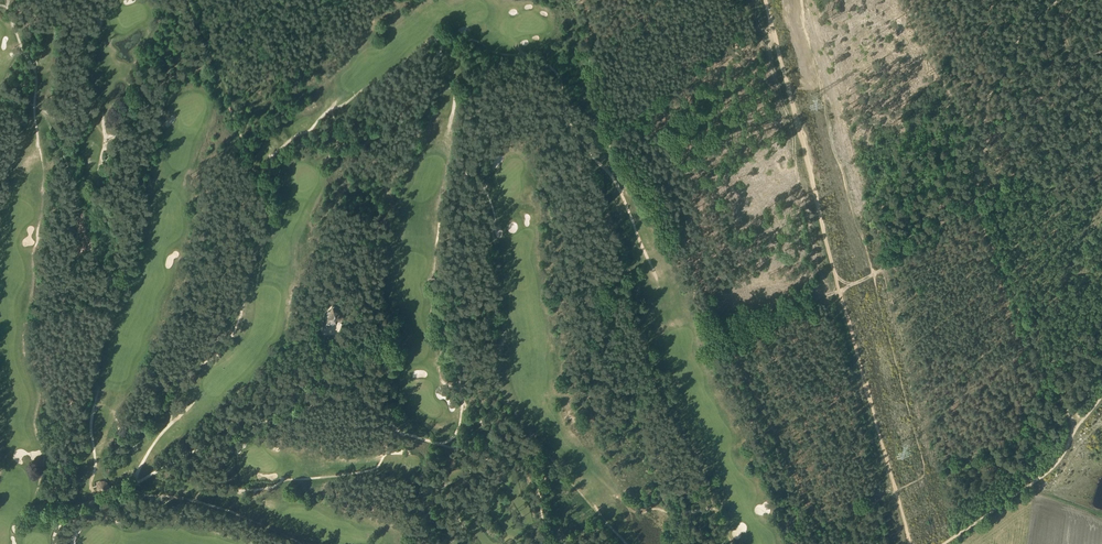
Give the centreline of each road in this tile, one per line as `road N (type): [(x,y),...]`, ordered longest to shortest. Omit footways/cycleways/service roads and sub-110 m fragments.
road 1 (track): [(927,474),(803,0)]
road 2 (track): [(898,494),(810,180)]
road 3 (track): [(732,347),(843,295),(973,202)]
road 4 (track): [(973,202),(1077,432)]
road 5 (track): [(764,0),(810,180)]
road 6 (track): [(949,543),(1060,468),(1077,432)]
road 7 (track): [(810,180),(960,120)]
road 8 (track): [(1039,484),(973,453),(898,494)]
road 9 (track): [(987,124),(1027,35),(1064,0)]
road 10 (track): [(975,199),(1019,173),(1080,206),(1101,195)]
road 11 (track): [(960,120),(900,0)]
road 12 (track): [(987,124),(1101,54)]

